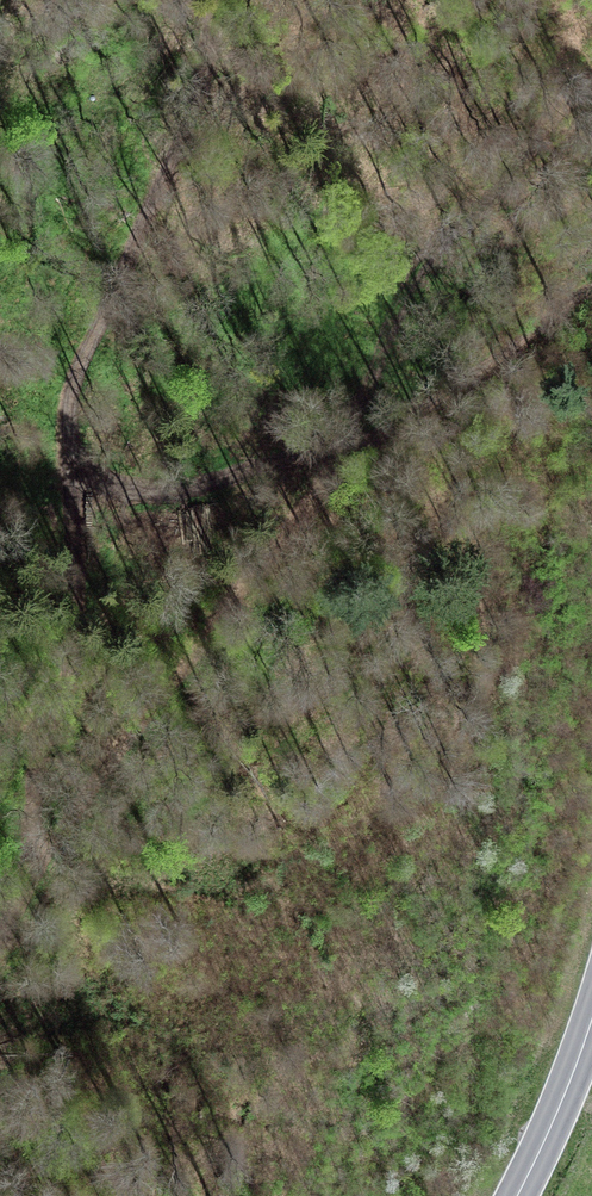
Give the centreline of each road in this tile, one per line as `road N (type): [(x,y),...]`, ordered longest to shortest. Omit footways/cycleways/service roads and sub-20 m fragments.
road 1 (track): [(223,0),(191,131),(82,379),(73,476),(77,666),(52,833),(329,467),(452,400),(591,293)]
road 2 (track): [(73,476),(222,497),(329,467)]
road 3 (secondary): [(591,1034),(522,1195)]
road 4 (track): [(52,833),(0,955)]

